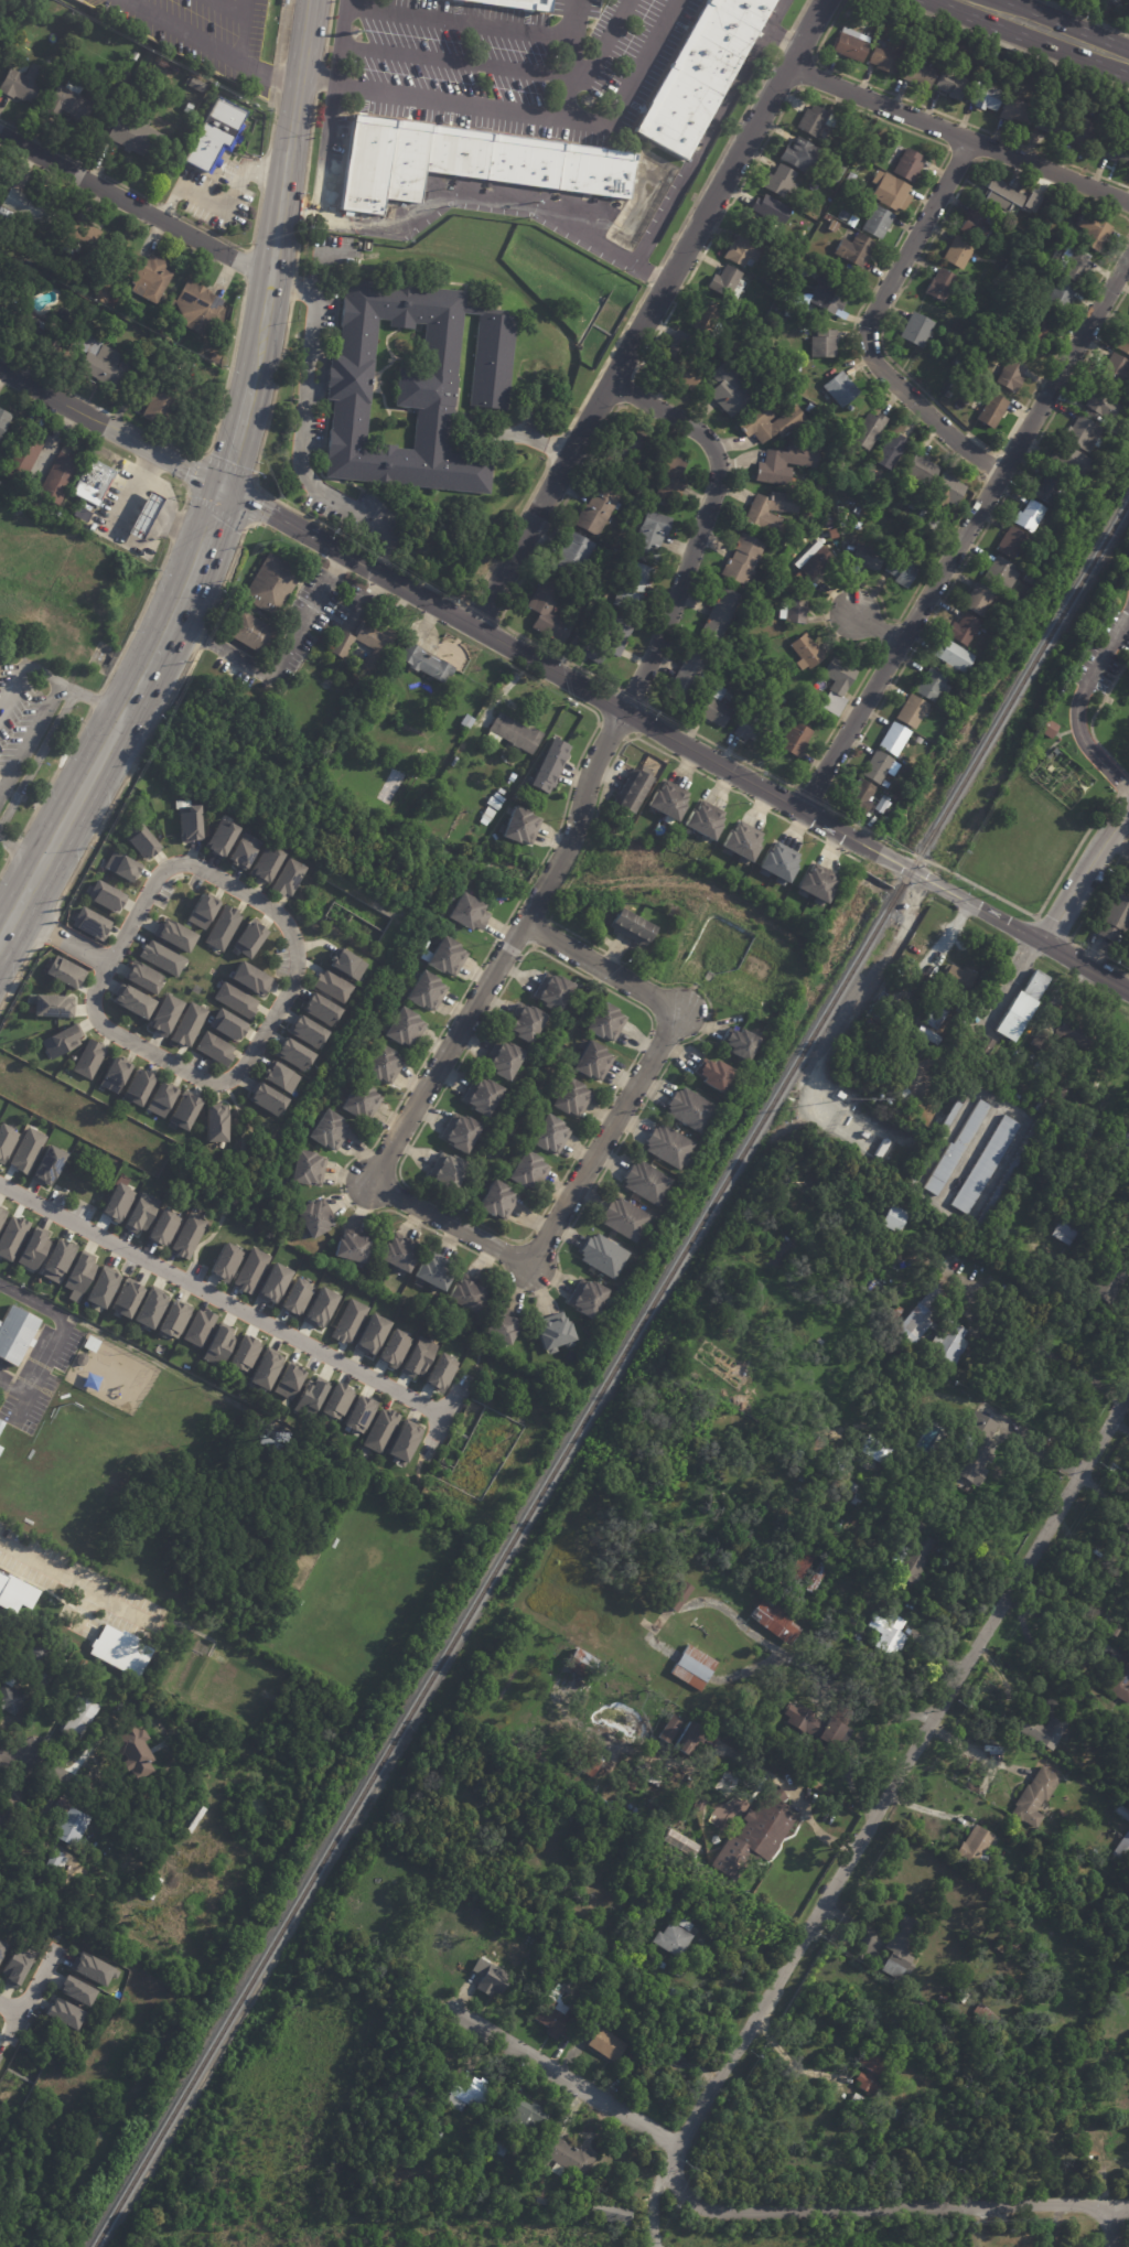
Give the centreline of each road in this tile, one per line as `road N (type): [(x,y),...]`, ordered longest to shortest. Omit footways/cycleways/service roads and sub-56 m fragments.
road 1 (tertiary): [(1128,988),(223,490)]
road 2 (residential): [(611,381),(705,437),(718,458),(717,481),(670,616),(599,752),(564,854),(368,1183)]
road 3 (residential): [(1128,1399),(674,2146)]
road 4 (residential): [(827,0),(475,630)]
road 5 (residential): [(368,1183),(530,1266),(679,1013),(524,925)]
road 6 (residential): [(1128,259),(800,809)]
road 7 (residential): [(1128,2202),(725,2215),(699,2208),(670,2168)]
road 8 (residential): [(968,141),(865,340),(874,365),(1001,475)]
road 9 (secondary): [(311,0),(248,386)]
road 10 (residential): [(1128,204),(788,67)]
road 11 (secondary): [(153,654),(0,937)]
road 12 (residential): [(268,276),(0,135)]
road 13 (residential): [(674,2146),(455,2010)]
road 14 (residential): [(223,490),(0,371)]
road 15 (secondary): [(933,0),(1128,77)]
road 16 (secondary): [(223,490),(153,654)]
road 17 (tertiary): [(1128,810),(1041,942)]
road 18 (secondary): [(1128,49),(1008,0)]

